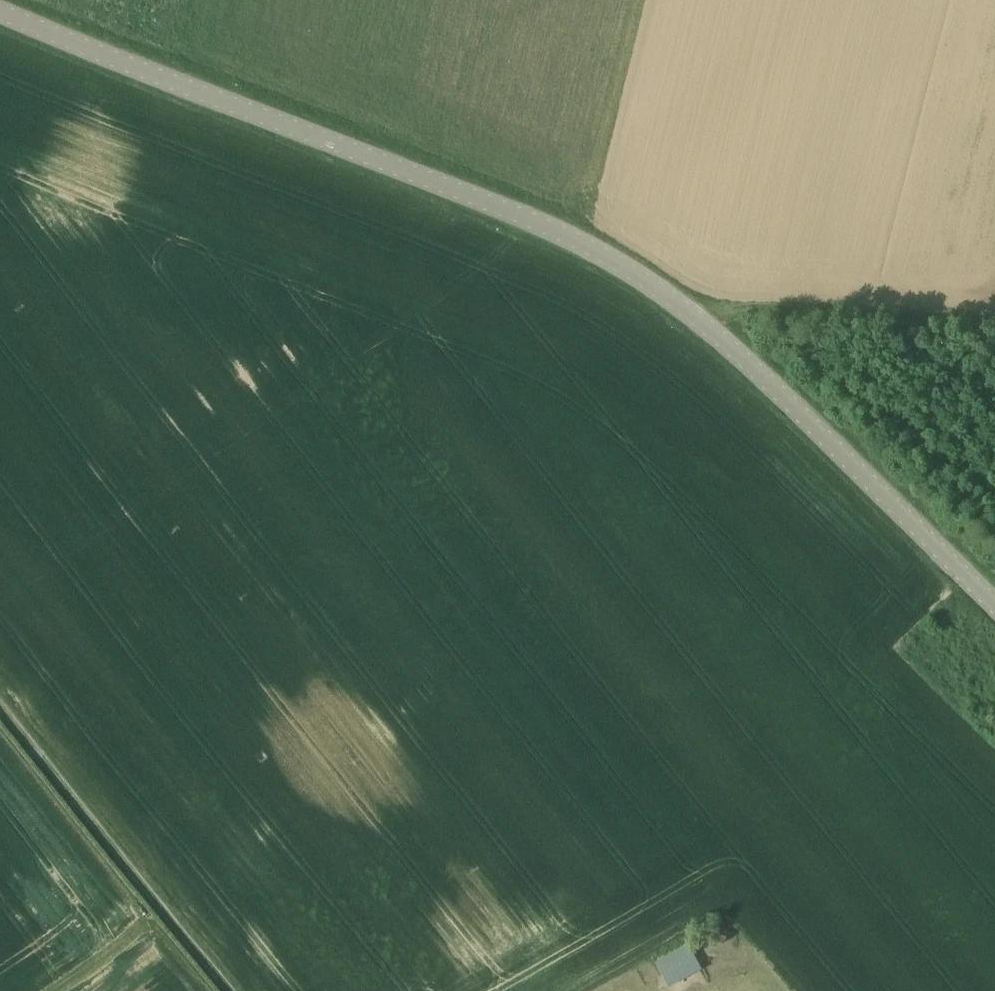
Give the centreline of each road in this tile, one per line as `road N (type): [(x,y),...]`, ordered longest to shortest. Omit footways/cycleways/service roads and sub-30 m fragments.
road 1 (tertiary): [(994,604),(716,333),(619,265),(0,10)]
road 2 (track): [(0,706),(225,990)]

